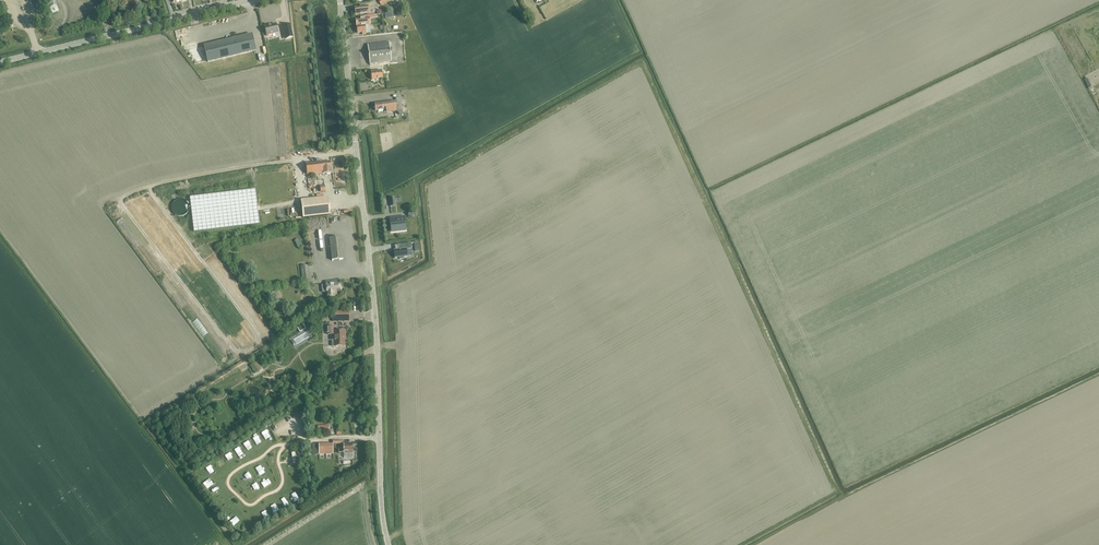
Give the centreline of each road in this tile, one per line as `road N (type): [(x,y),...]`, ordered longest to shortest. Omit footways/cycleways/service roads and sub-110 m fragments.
road 1 (unclassified): [(389,544),(355,142)]
road 2 (tertiary): [(0,62),(257,0)]
road 3 (residential): [(355,142),(339,0)]

